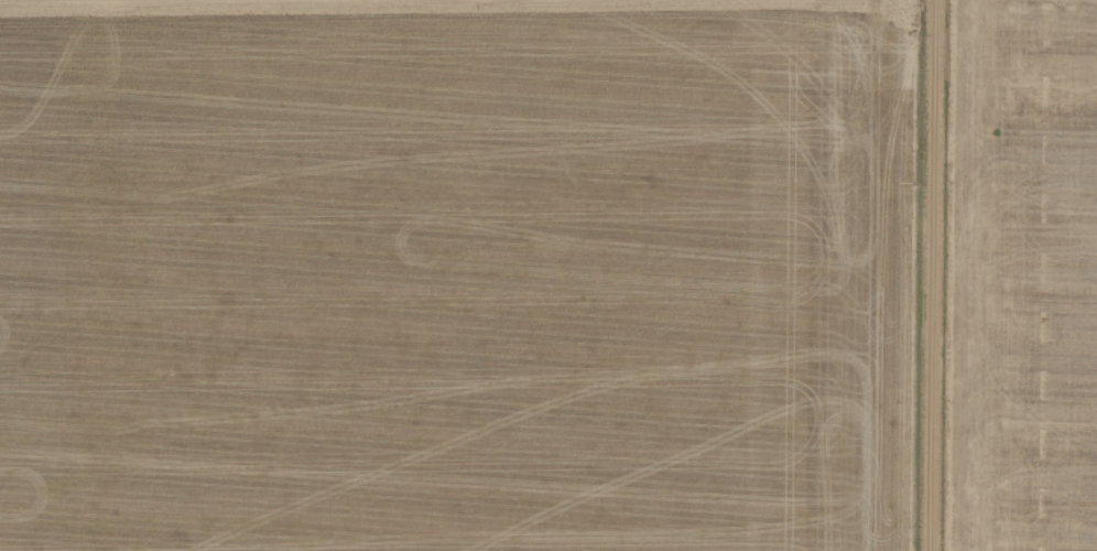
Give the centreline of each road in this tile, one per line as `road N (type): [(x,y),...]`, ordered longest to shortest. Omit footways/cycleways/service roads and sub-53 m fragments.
road 1 (residential): [(934,550),(939,0)]

